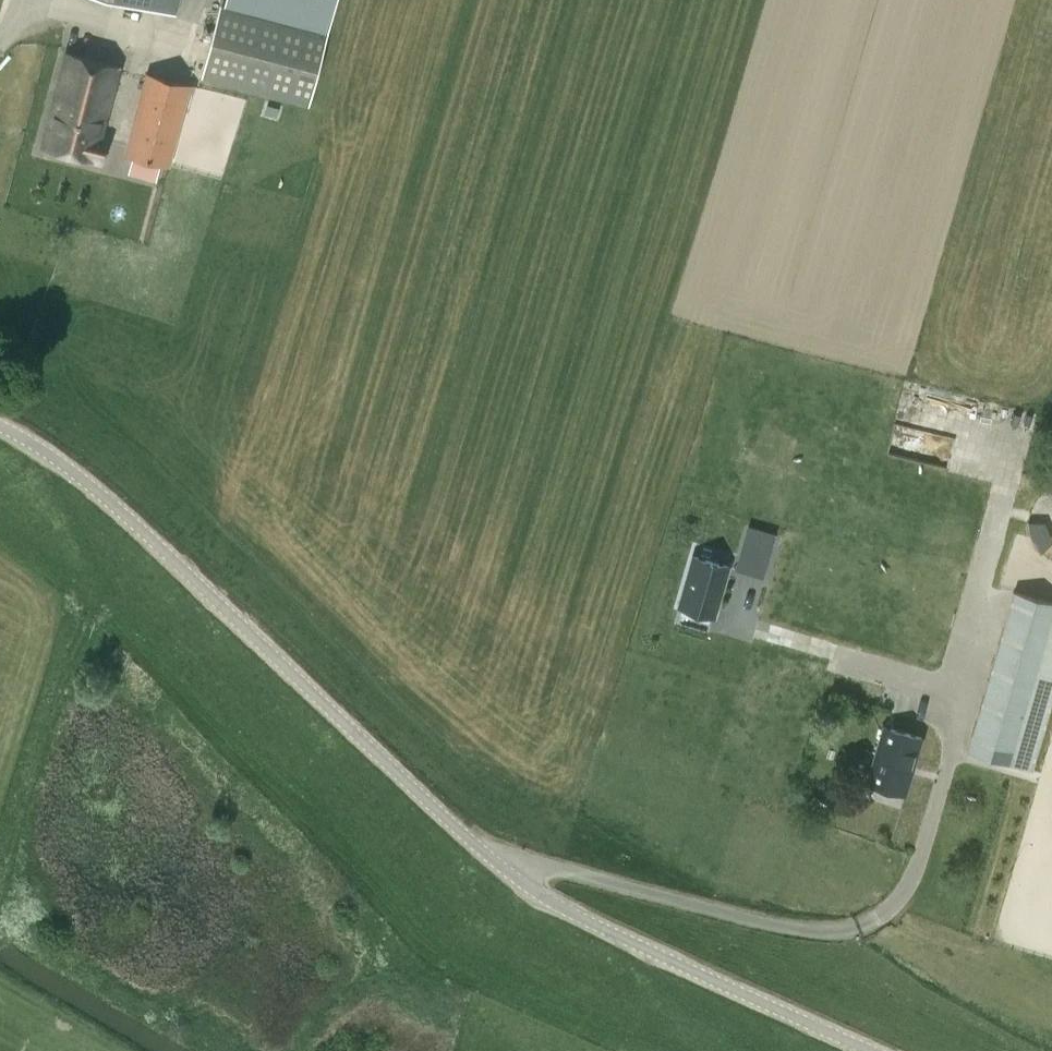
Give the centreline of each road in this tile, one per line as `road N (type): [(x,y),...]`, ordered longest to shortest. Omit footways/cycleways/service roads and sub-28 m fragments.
road 1 (unclassified): [(866,1050),(525,885),(91,486),(0,426)]

